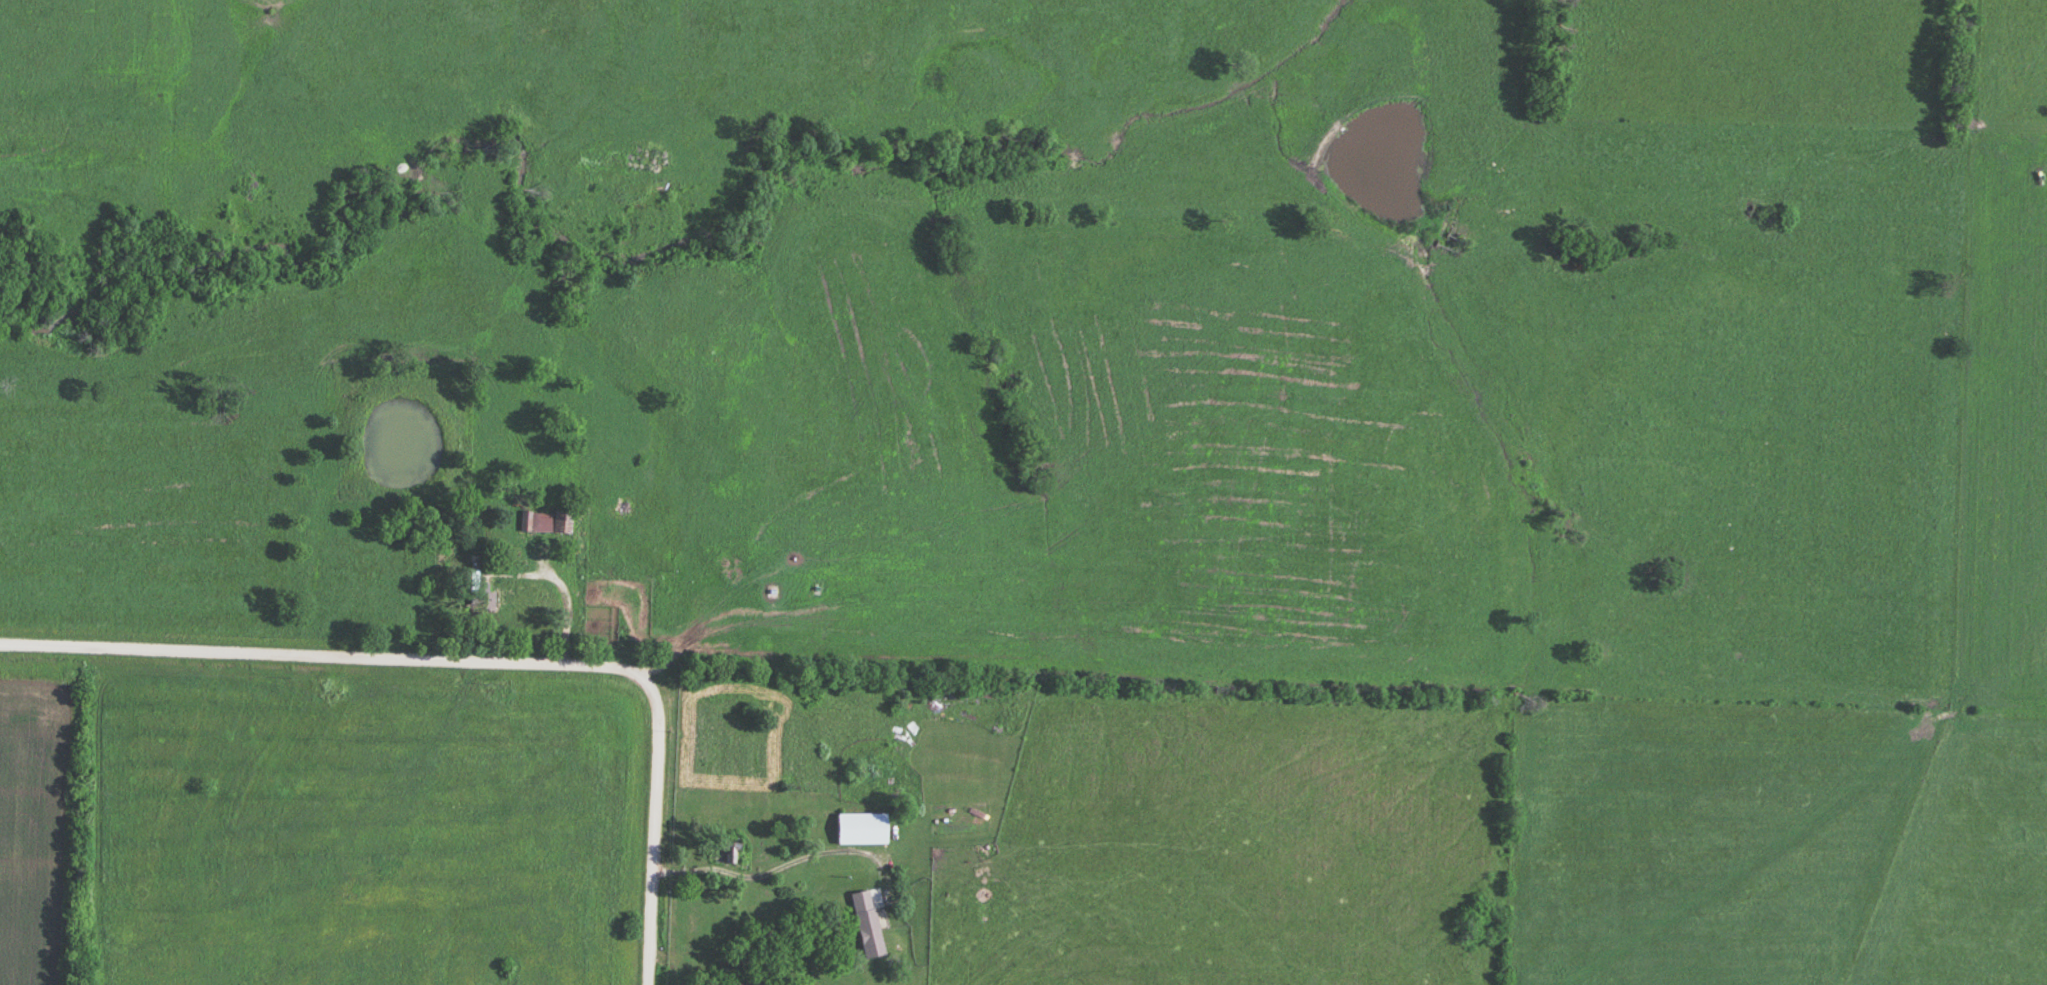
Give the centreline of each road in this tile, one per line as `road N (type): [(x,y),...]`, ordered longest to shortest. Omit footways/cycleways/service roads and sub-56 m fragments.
road 1 (residential): [(655,679),(0,645)]
road 2 (residential): [(653,984),(666,701),(655,679)]

